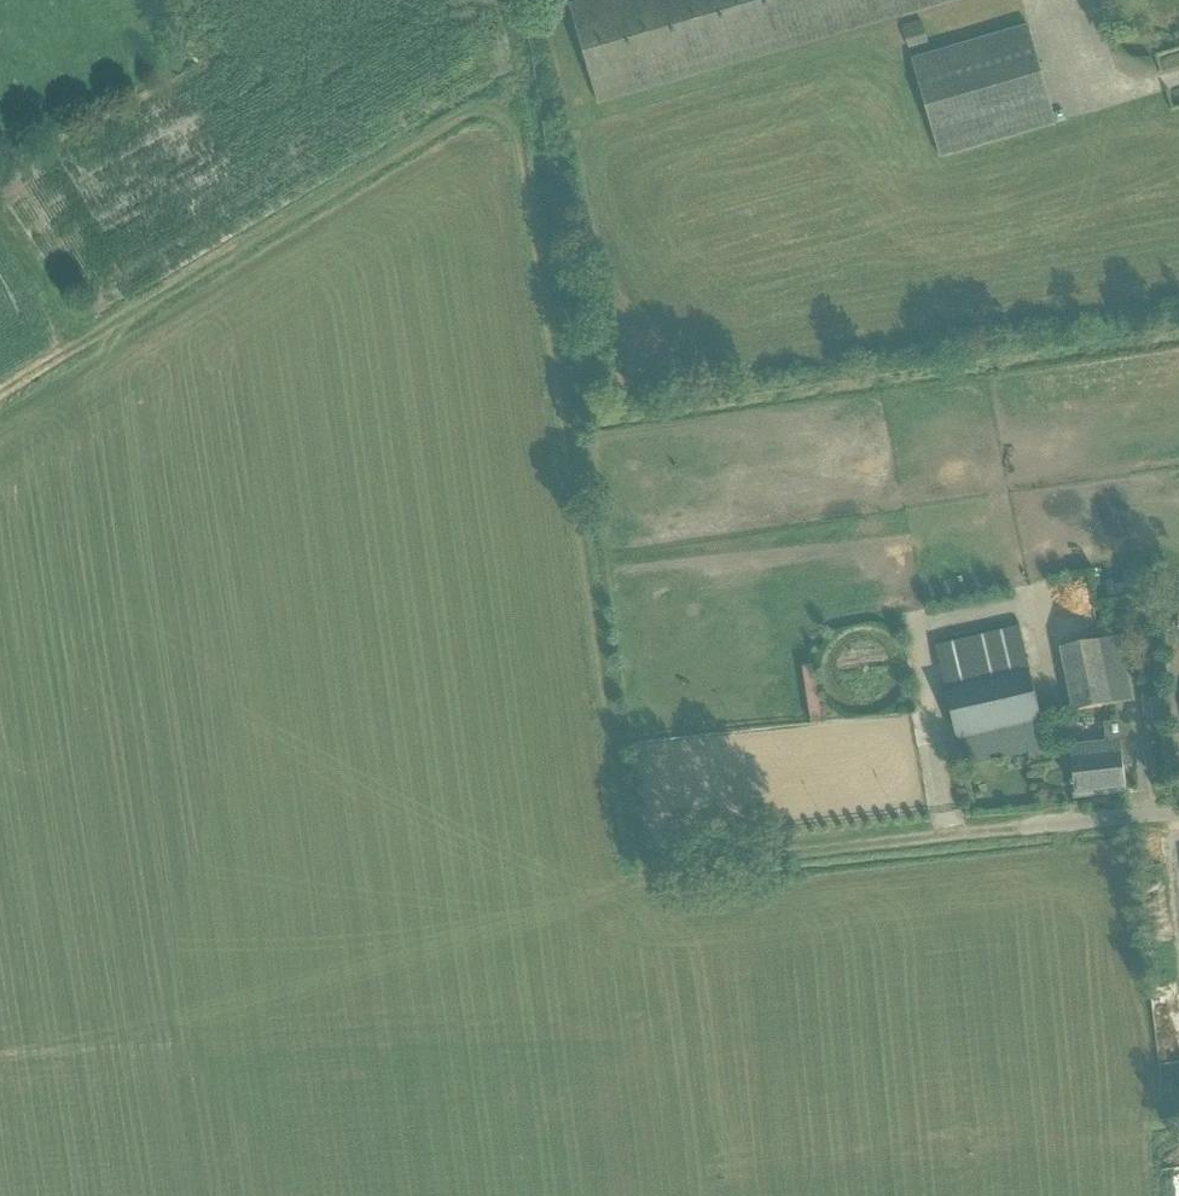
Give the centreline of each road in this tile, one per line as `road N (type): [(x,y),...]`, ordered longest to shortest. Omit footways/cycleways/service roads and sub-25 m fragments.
road 1 (track): [(0,217),(91,336),(457,115),(485,109),(509,120),(636,868),(1036,827)]
road 2 (unclassified): [(1036,827),(1178,812)]

